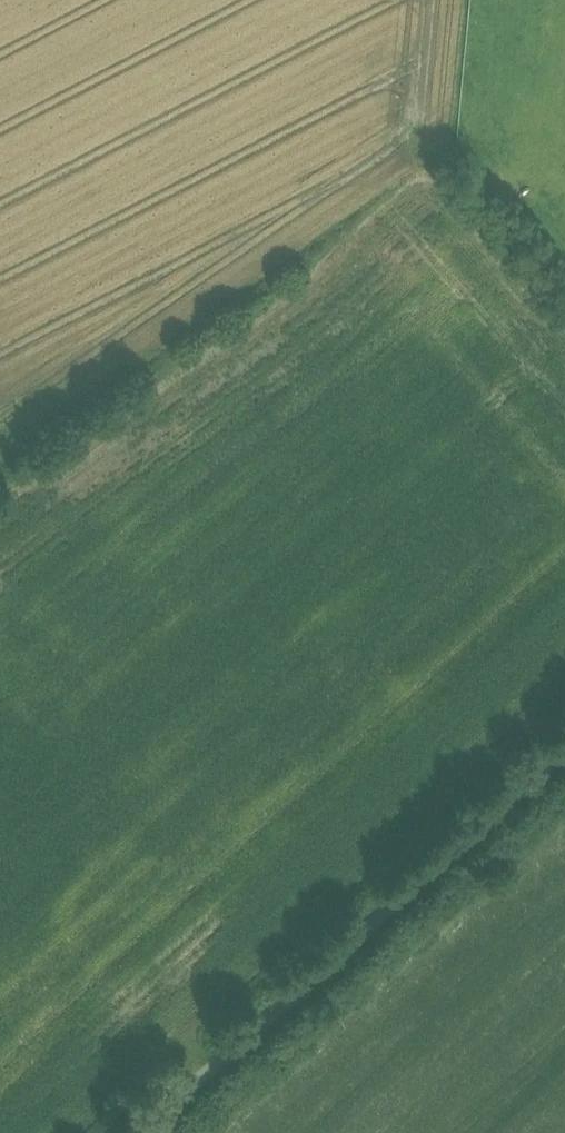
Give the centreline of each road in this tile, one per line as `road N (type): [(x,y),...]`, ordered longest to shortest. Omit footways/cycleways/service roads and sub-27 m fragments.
road 1 (unclassified): [(564,742),(127,1132)]

